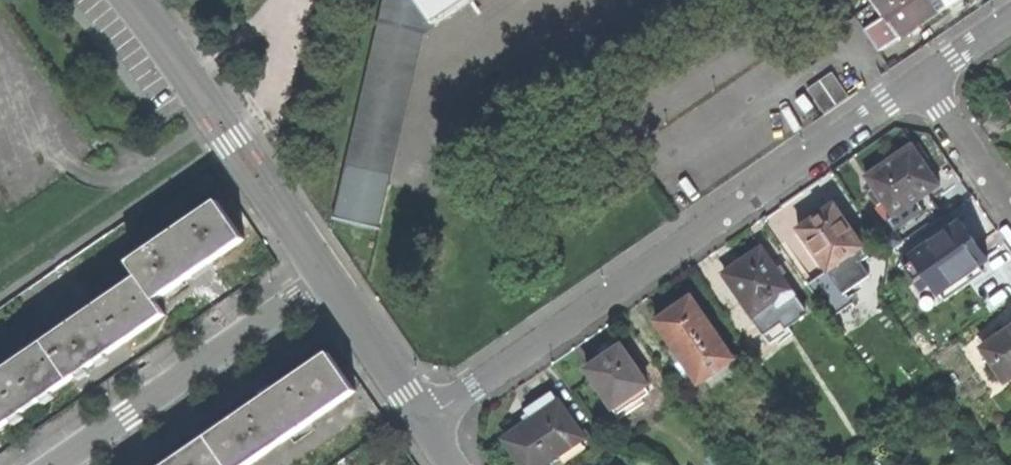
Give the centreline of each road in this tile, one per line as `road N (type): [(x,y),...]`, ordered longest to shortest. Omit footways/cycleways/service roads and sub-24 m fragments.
road 1 (residential): [(925,80),(426,421)]
road 2 (residential): [(331,279),(136,0)]
road 3 (residential): [(60,464),(331,279)]
road 4 (residential): [(426,421),(331,279)]
road 5 (residential): [(1010,206),(925,80)]

